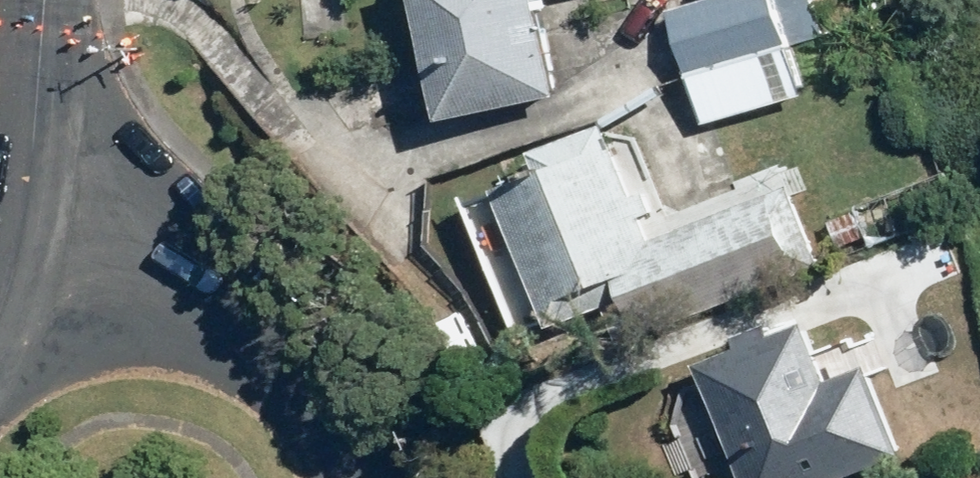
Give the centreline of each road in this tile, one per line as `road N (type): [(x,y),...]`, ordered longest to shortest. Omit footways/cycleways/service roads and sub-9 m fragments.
road 1 (residential): [(19,249),(141,277),(201,301),(256,338),(310,398),(355,477)]
road 2 (residential): [(19,249),(43,0)]

